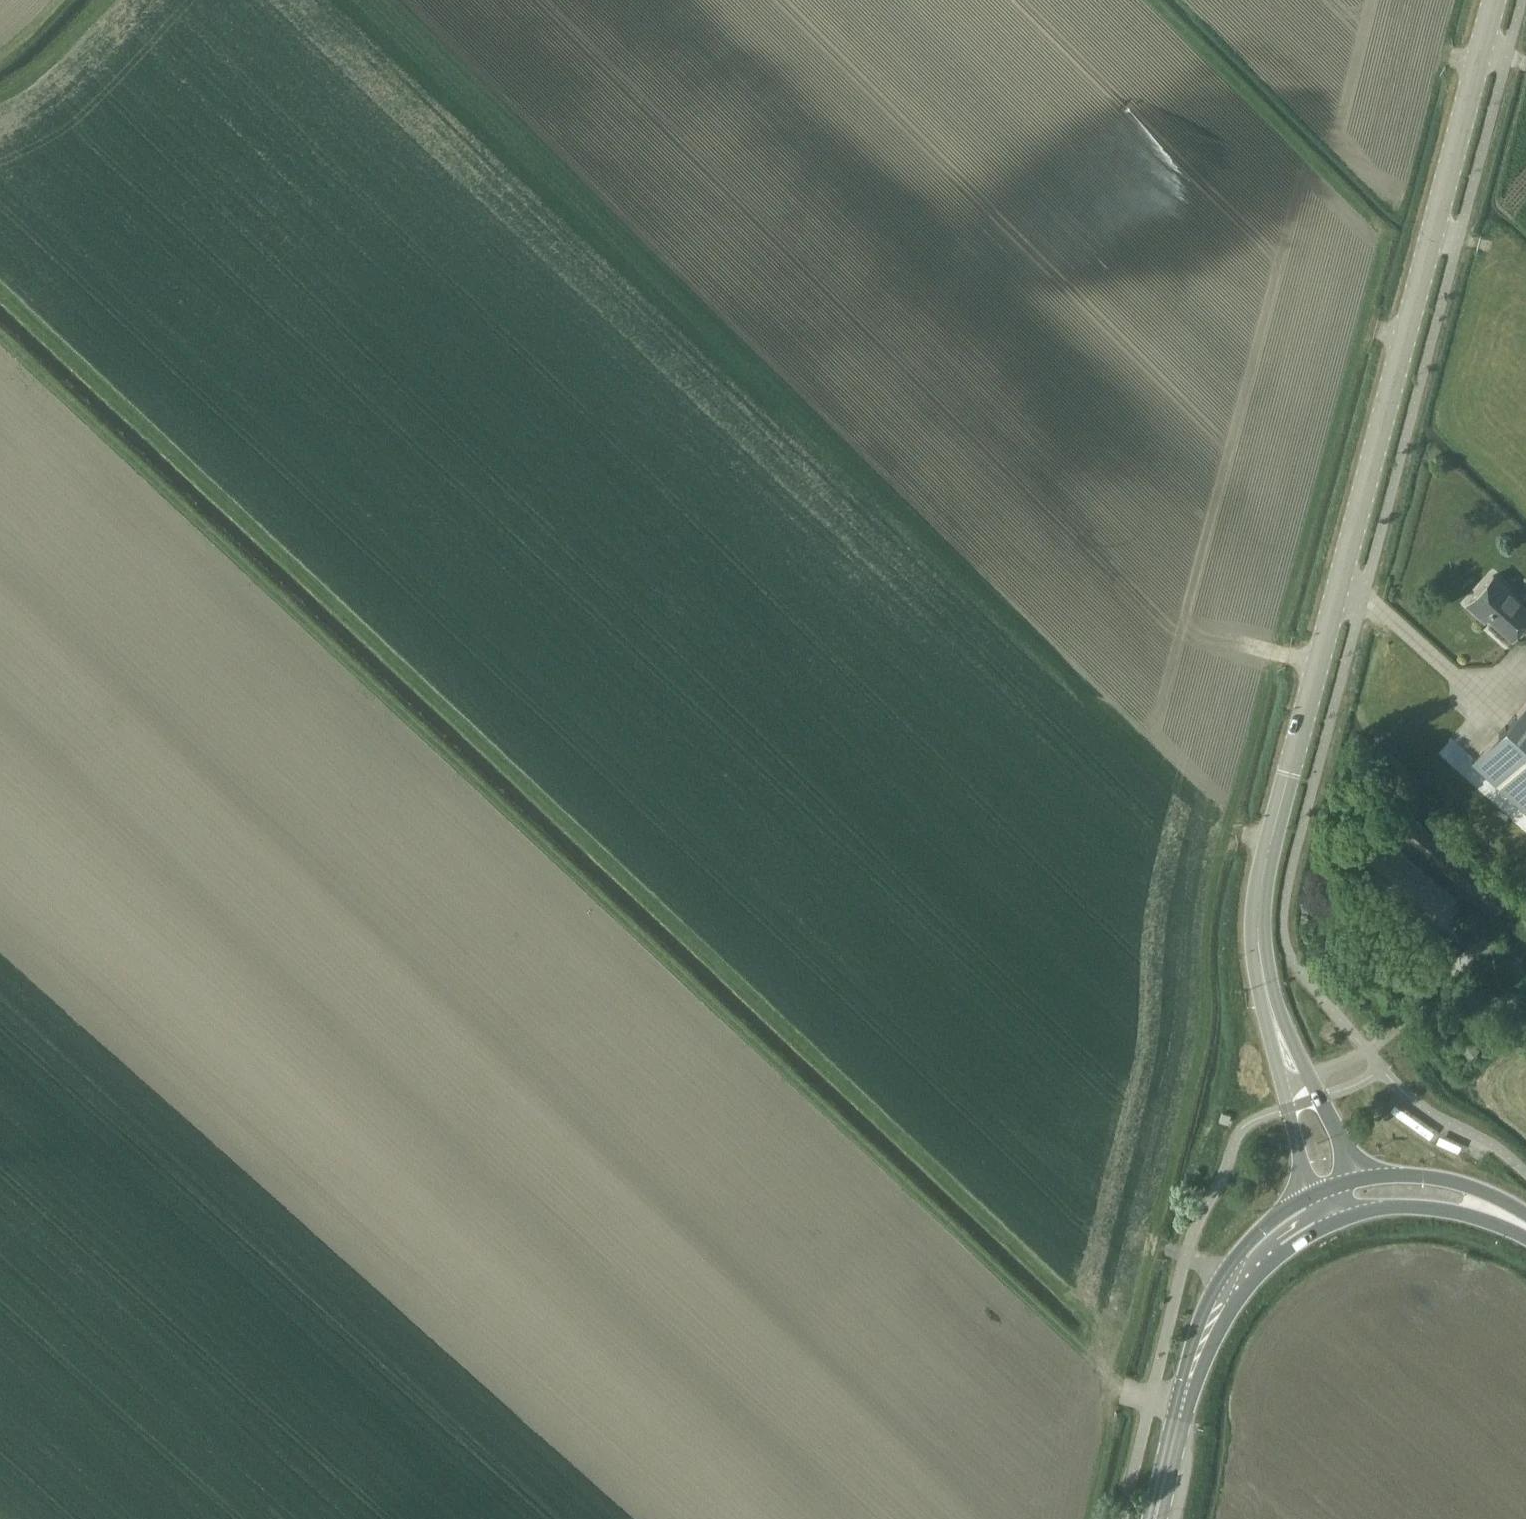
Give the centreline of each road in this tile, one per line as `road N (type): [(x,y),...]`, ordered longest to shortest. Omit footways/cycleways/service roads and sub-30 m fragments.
road 1 (tertiary): [(1293,1078),(1260,960),(1264,874),(1498,0)]
road 2 (secondary): [(1159,1518),(1217,1313),(1252,1263),(1318,1211)]
road 3 (secondary): [(1525,1214),(1469,1187),(1409,1176),(1360,1182),(1342,1198)]
road 4 (secondary): [(1342,1198),(1458,1212),(1525,1236)]
road 5 (tertiary): [(1293,1078),(1289,1107),(1318,1211)]
road 6 (tertiary): [(1342,1198),(1335,1130),(1319,1099),(1293,1078)]

